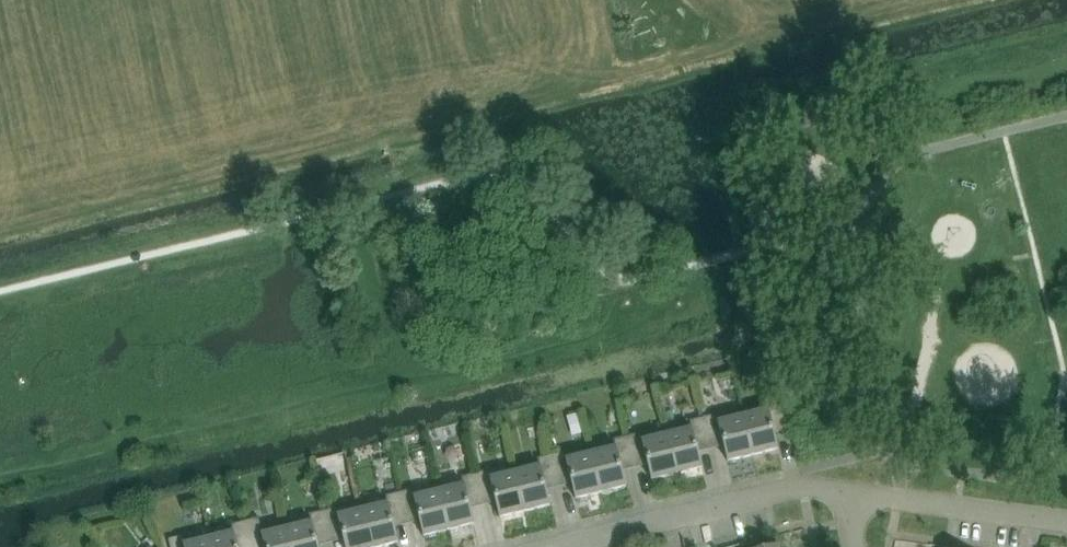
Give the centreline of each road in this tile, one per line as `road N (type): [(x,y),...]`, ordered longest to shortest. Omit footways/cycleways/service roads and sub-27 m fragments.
road 1 (residential): [(566,546),(803,487),(841,491)]
road 2 (residential): [(841,491),(1066,520)]

